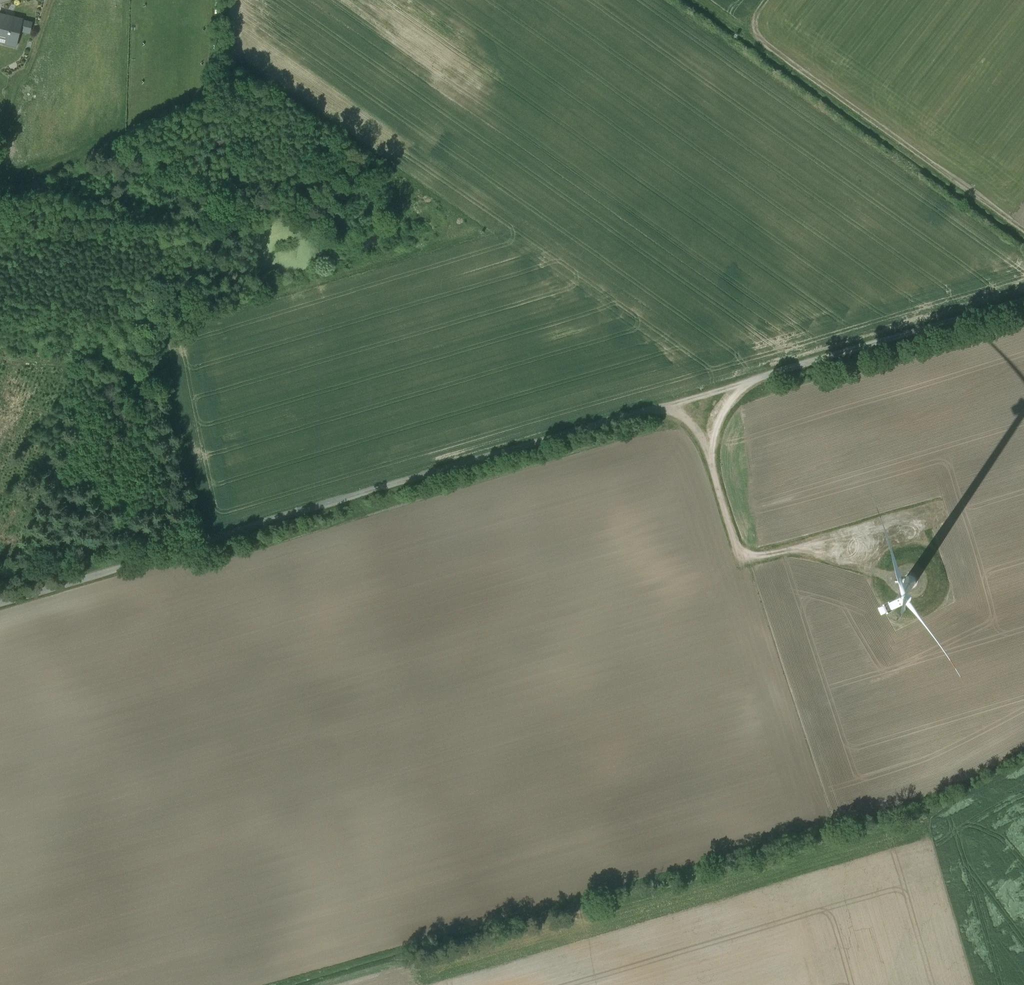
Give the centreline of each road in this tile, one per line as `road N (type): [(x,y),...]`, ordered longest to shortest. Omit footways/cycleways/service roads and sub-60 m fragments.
road 1 (track): [(569,434),(0,601)]
road 2 (track): [(569,434),(1023,301)]
road 3 (track): [(668,405),(706,445),(743,556),(900,519)]

